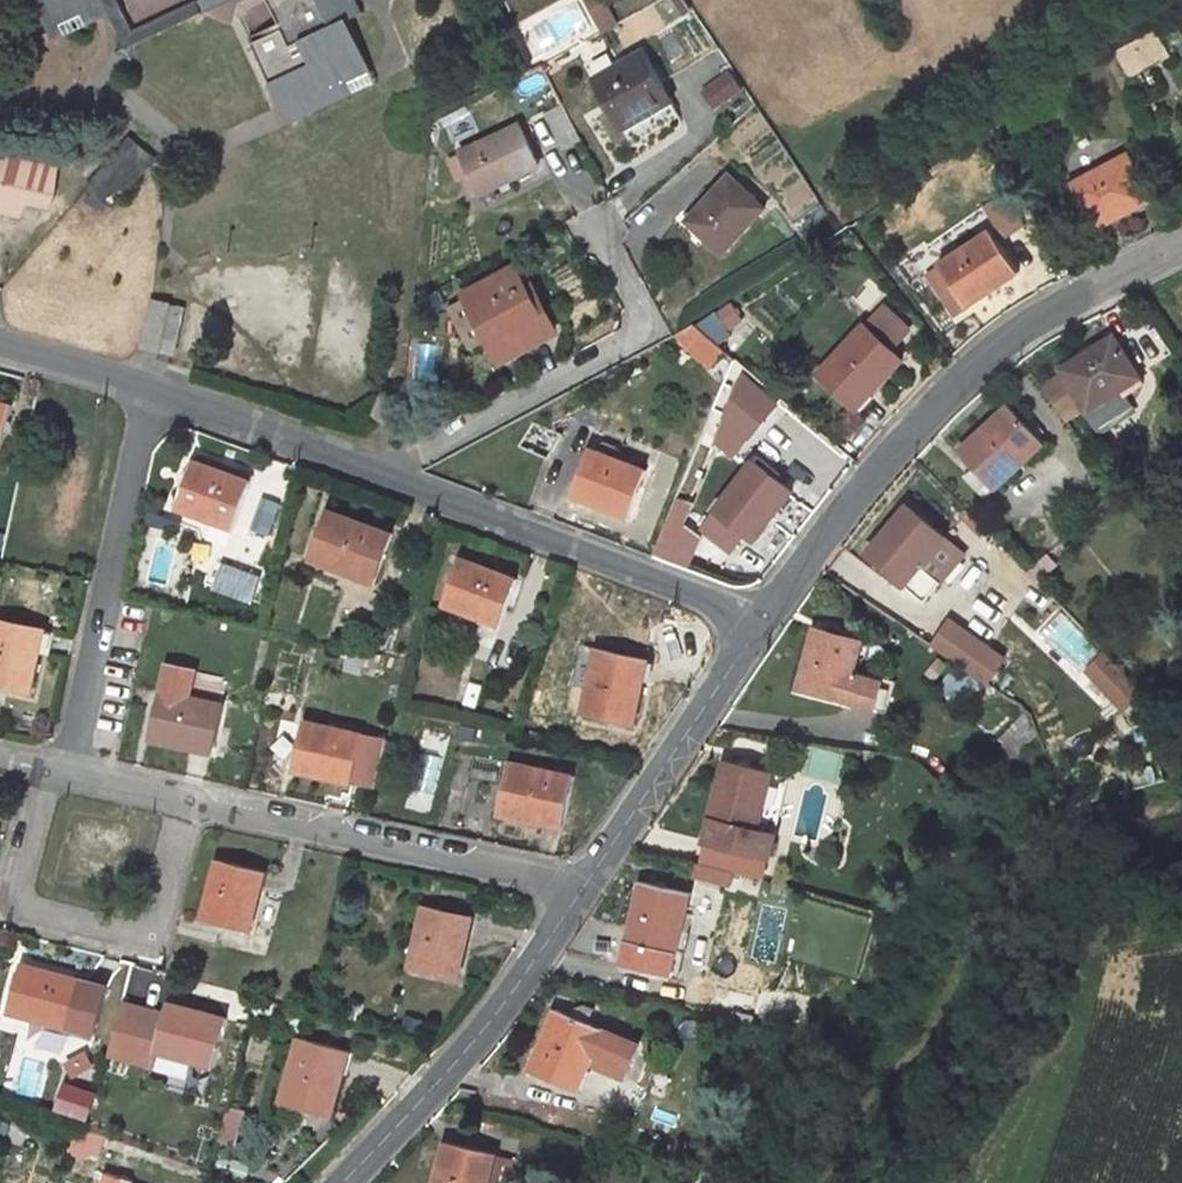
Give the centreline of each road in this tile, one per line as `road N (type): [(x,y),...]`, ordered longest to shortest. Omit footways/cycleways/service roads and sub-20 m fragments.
road 1 (residential): [(148,387),(768,620)]
road 2 (residential): [(768,620),(901,445),(1053,313),(1181,250)]
road 3 (residential): [(185,802),(151,941),(9,904),(43,769)]
road 4 (residential): [(185,802),(583,890)]
road 5 (residential): [(148,387),(75,776)]
road 6 (residential): [(340,1182),(483,1031),(583,890)]
road 7 (residential): [(583,890),(768,620)]
road 8 (residential): [(0,346),(148,387)]

